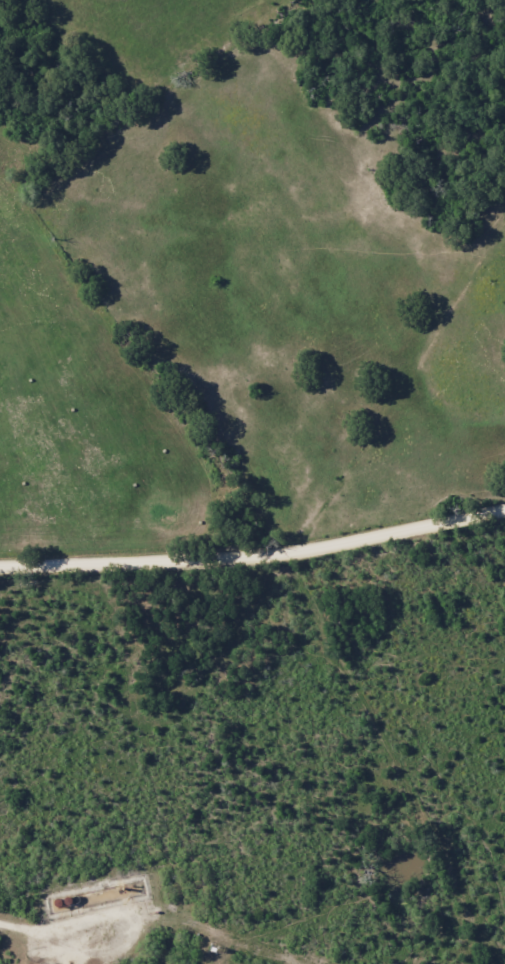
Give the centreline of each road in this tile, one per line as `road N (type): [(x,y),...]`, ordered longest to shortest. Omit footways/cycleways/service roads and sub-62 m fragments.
road 1 (residential): [(0,570),(272,560),(504,513)]

